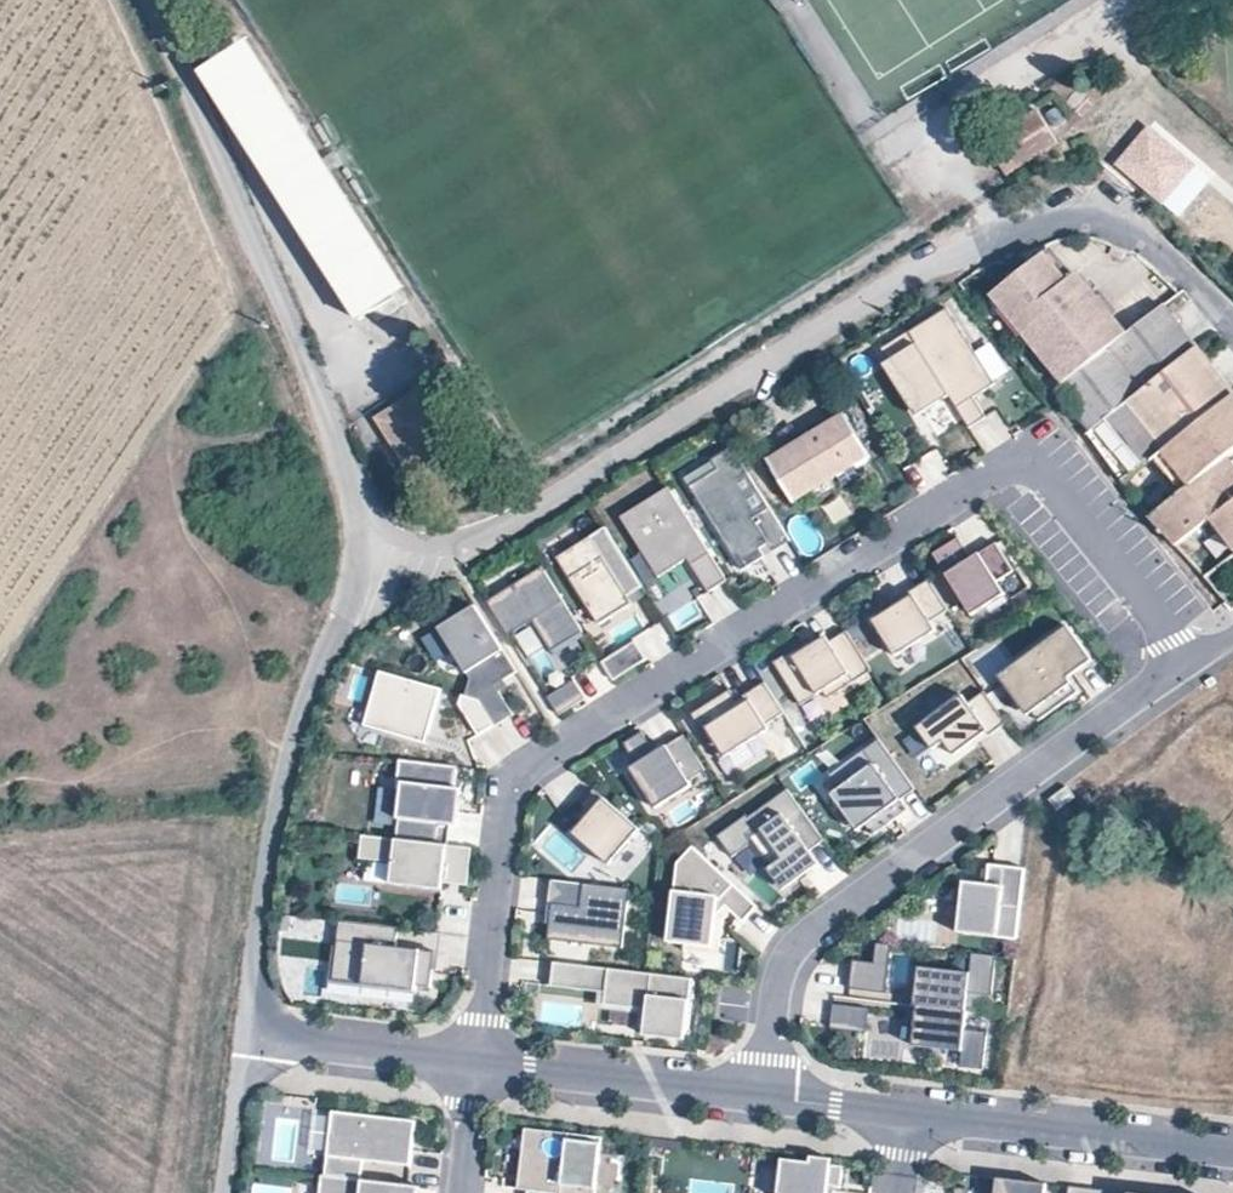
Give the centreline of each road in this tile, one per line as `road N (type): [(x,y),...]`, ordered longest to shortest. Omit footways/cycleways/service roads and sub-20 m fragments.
road 1 (residential): [(474,1065),(513,784),(1002,464),(1040,469),(1187,663)]
road 2 (residential): [(1232,327),(1159,249),(1126,227),(1056,217),(943,255),(527,514),(472,539),(397,535),(361,515)]
road 3 (residential): [(1187,663),(808,939),(781,985),(768,1101)]
road 4 (residential): [(361,515),(334,429),(146,0)]
road 5 (unclassified): [(243,1040),(288,763),(352,583),(361,515)]
road 6 (residential): [(905,1114),(1232,1152)]
road 7 (residential): [(474,1065),(768,1101)]
road 8 (residential): [(243,1040),(474,1065)]
road 9 (unclassified): [(220,1192),(243,1040)]
road 10 (residential): [(768,1101),(905,1114)]
road 11 (residential): [(458,1192),(474,1065)]

